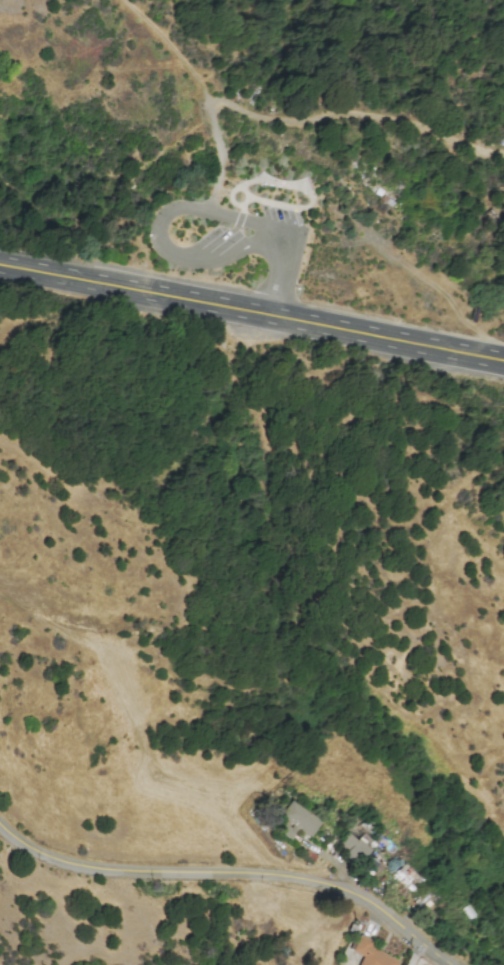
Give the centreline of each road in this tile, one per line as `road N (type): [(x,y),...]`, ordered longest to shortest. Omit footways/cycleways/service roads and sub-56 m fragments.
road 1 (secondary): [(0,267),(503,362)]
road 2 (tertiary): [(452,964),(370,902),(323,883),(101,869),(41,853),(0,824)]
road 3 (track): [(203,84),(279,123),(379,115),(503,154)]
road 4 (track): [(208,215),(221,160),(203,84),(121,0)]

